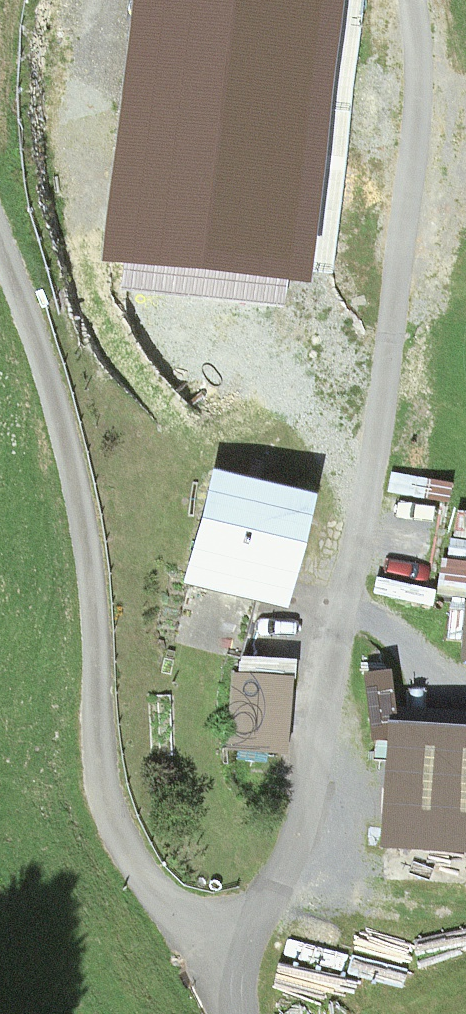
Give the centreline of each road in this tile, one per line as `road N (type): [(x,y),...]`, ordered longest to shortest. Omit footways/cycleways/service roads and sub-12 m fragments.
road 1 (track): [(414,0),(421,50),(381,465),(310,832),(235,953),(228,1013)]
road 2 (track): [(235,953),(168,906),(110,769),(107,574),(0,224)]

